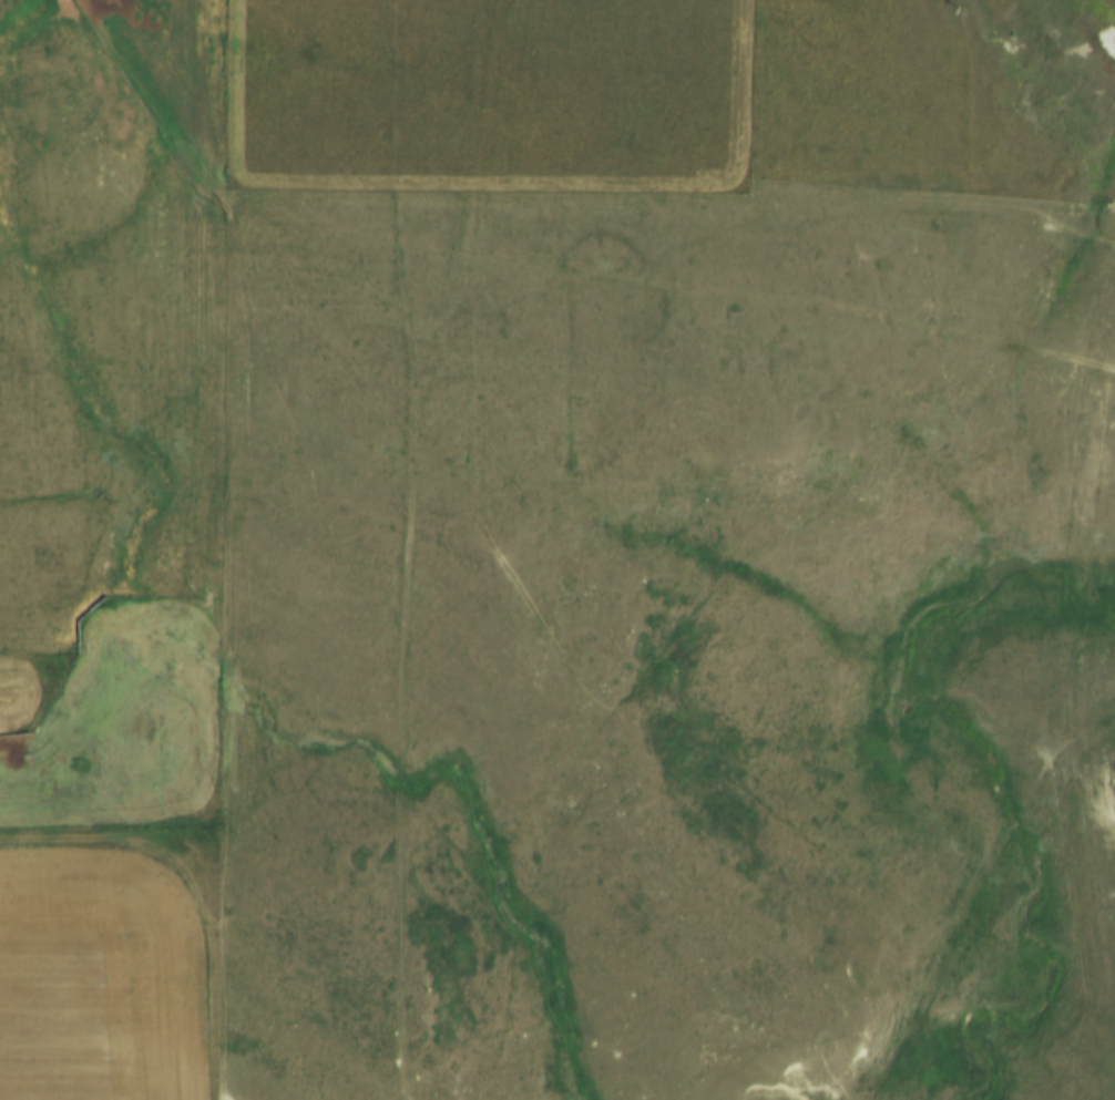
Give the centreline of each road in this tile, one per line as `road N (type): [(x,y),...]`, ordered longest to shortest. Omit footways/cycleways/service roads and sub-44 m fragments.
road 1 (track): [(191,0),(200,158),(234,209),(621,297),(843,325),(1114,373)]

